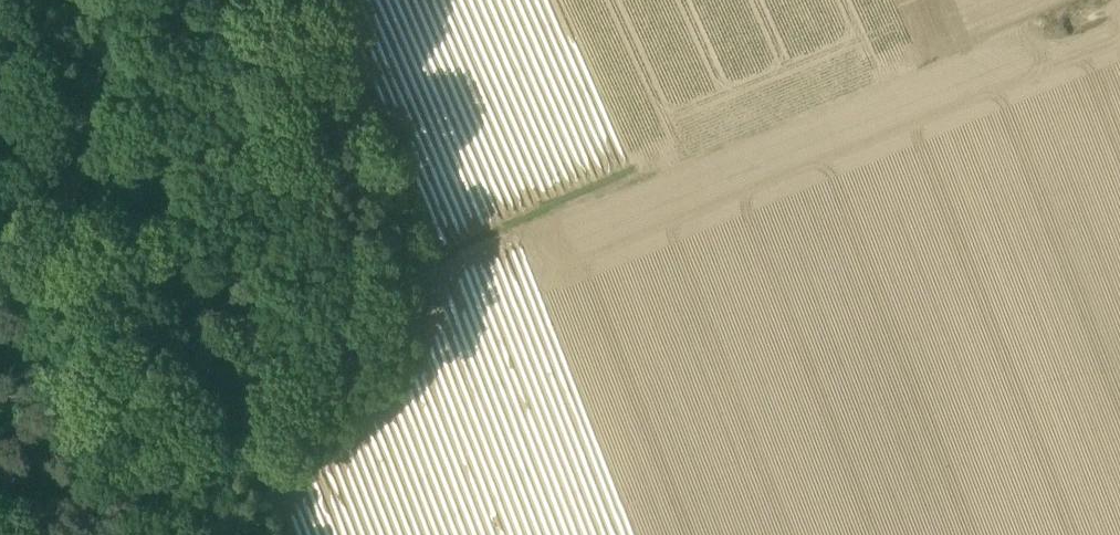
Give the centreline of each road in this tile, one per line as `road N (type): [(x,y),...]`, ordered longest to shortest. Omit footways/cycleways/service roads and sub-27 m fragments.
road 1 (track): [(204,0),(0,209)]

